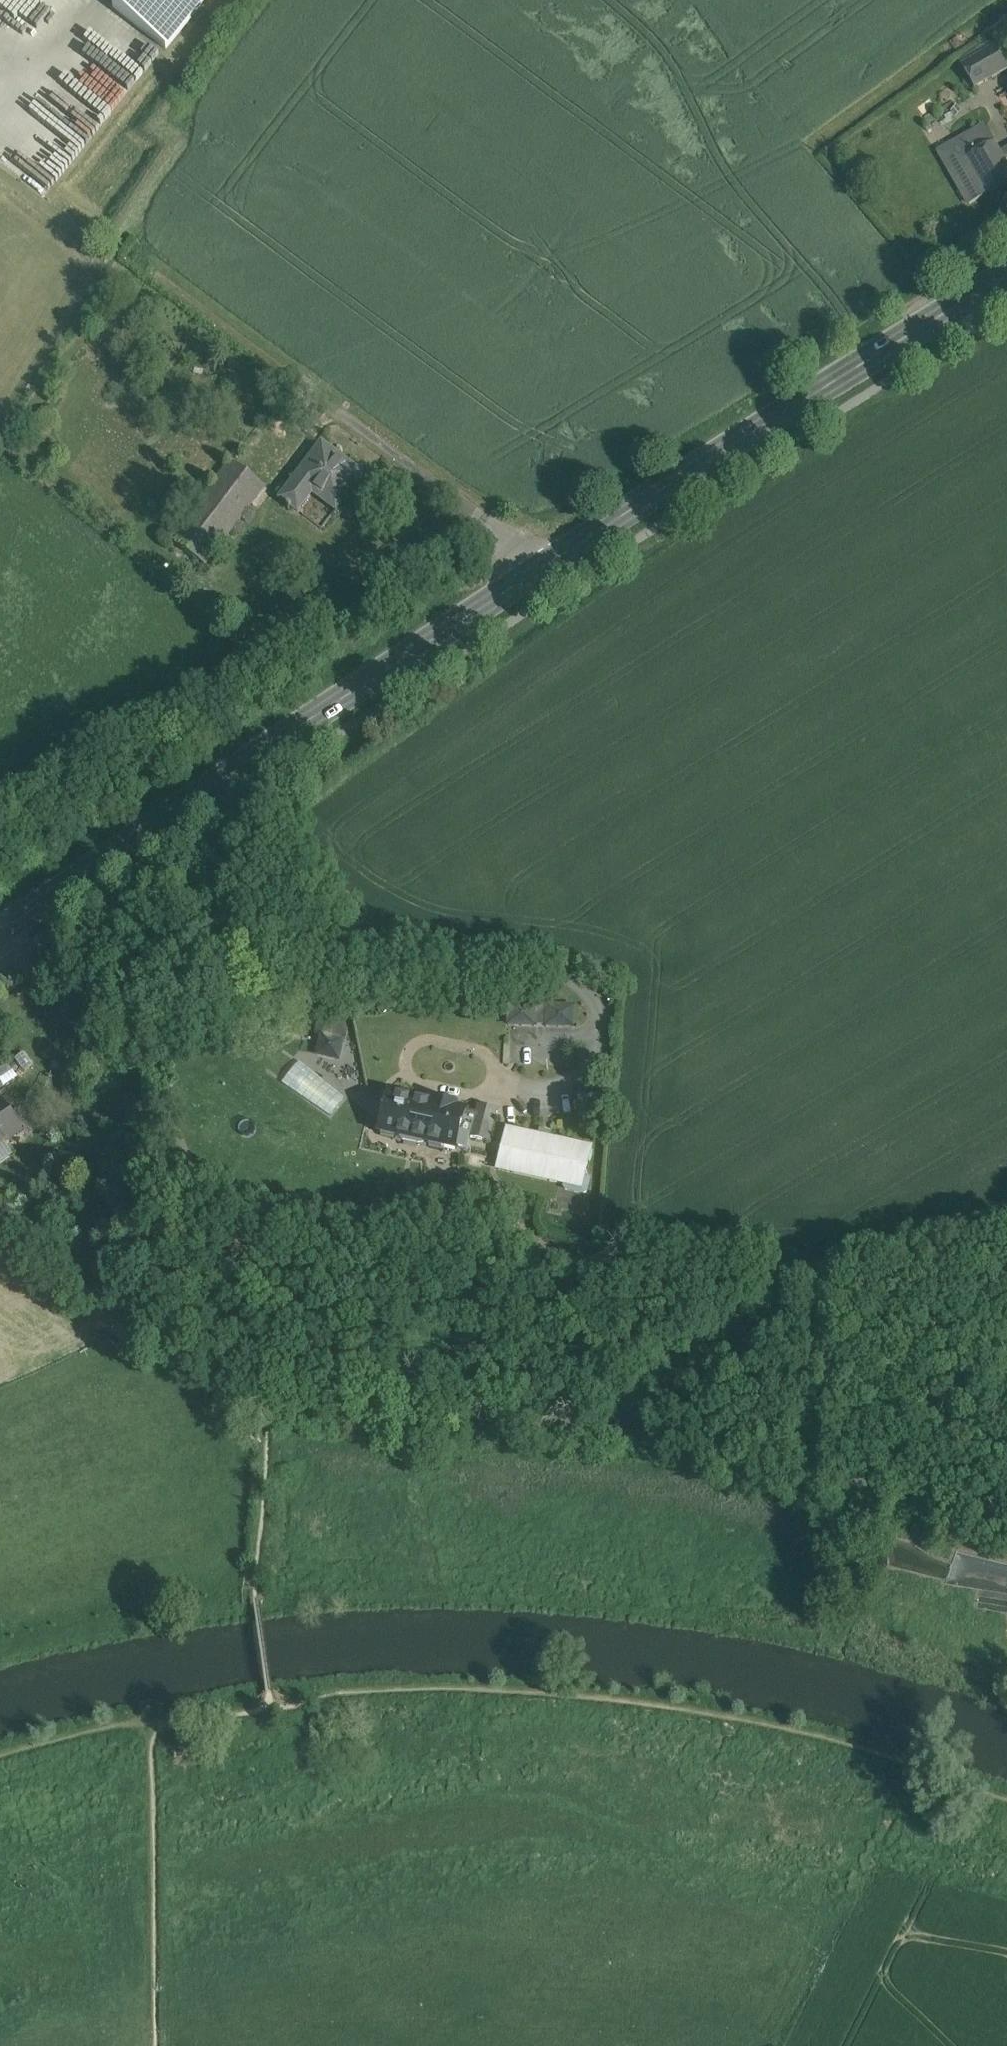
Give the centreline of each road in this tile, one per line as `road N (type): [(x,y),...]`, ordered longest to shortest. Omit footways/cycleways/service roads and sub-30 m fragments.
road 1 (residential): [(0,1239),(154,1349),(273,1401),(456,1431),(621,1429),(1006,1515)]
road 2 (unclassified): [(544,568),(0,156)]
road 3 (primary): [(544,568),(0,929)]
road 4 (primary): [(1006,276),(544,568)]

